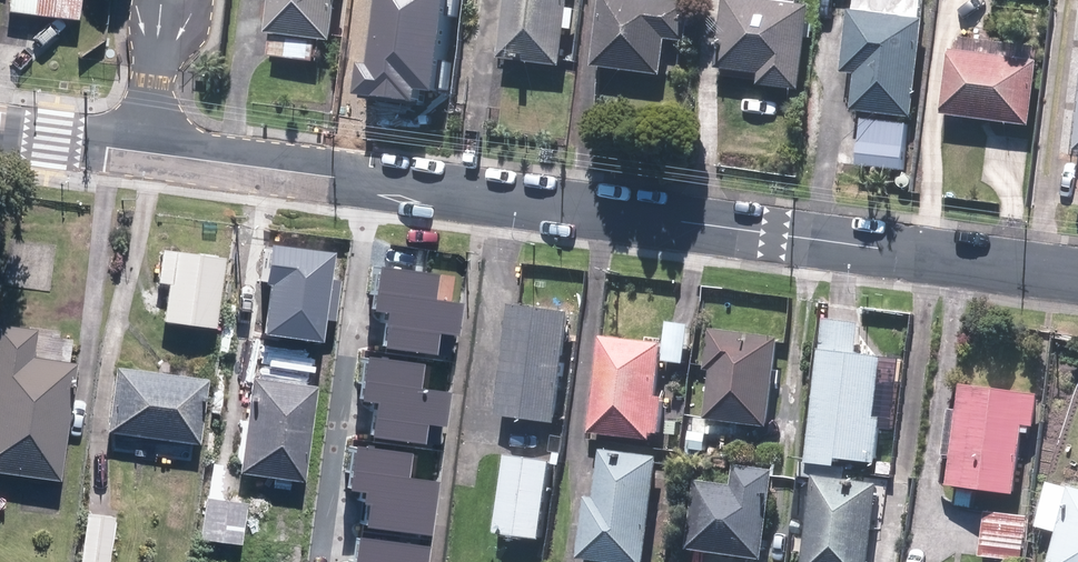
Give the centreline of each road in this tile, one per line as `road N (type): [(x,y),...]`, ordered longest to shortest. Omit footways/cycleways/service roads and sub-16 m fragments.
road 1 (residential): [(1077,278),(0,133)]

